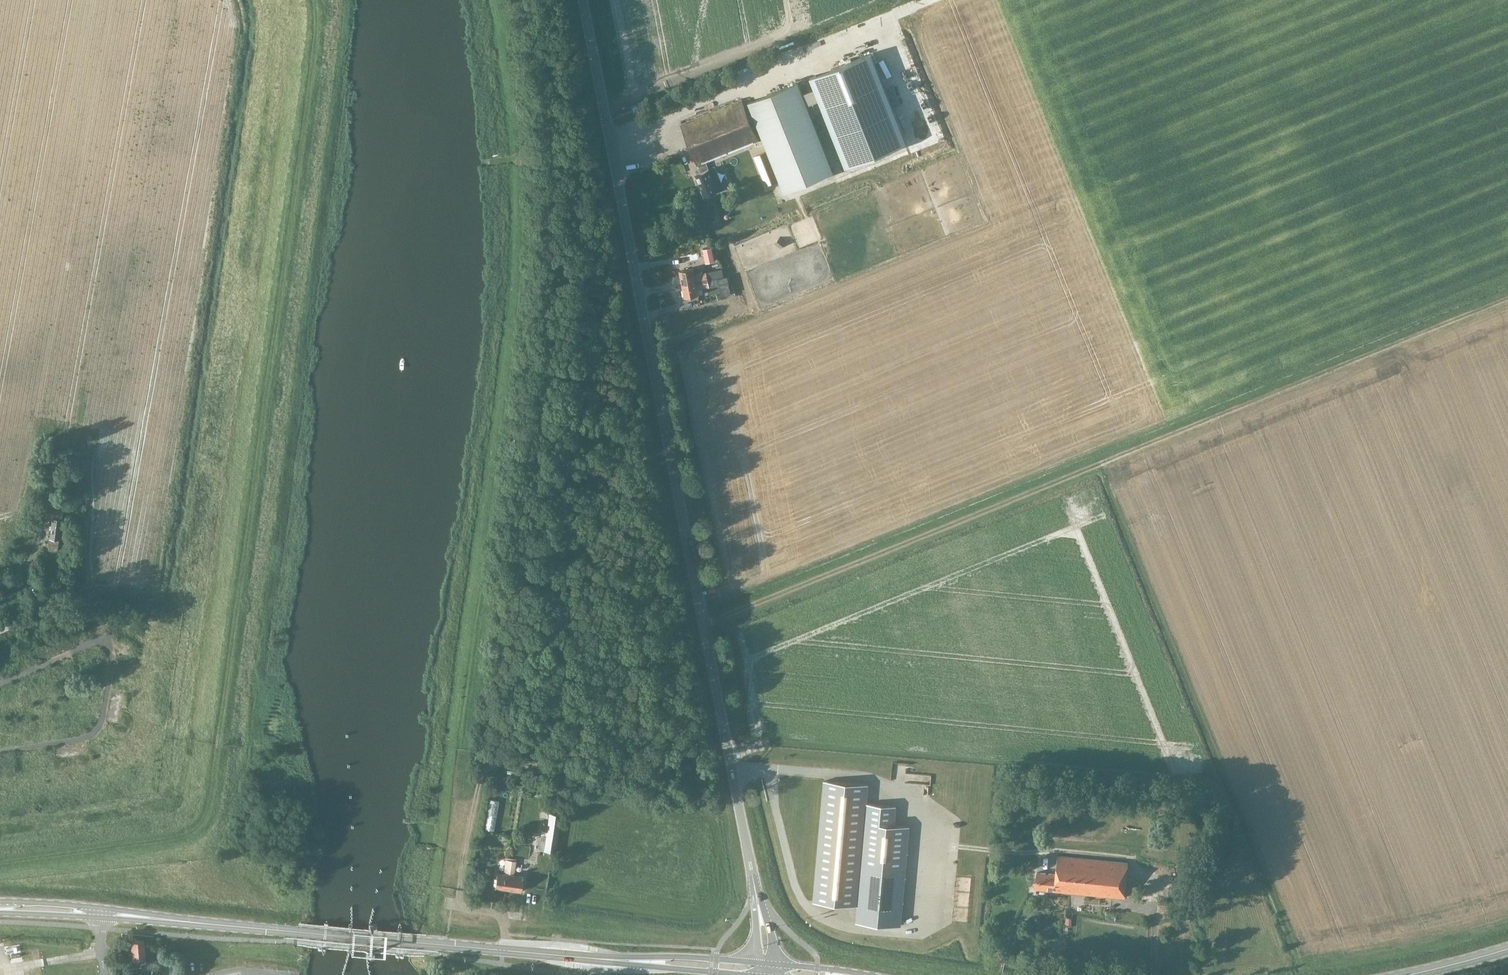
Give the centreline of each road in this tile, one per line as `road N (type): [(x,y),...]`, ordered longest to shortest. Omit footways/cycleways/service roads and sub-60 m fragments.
road 1 (unclassified): [(769,970),(583,0)]
road 2 (primary): [(769,970),(0,908)]

